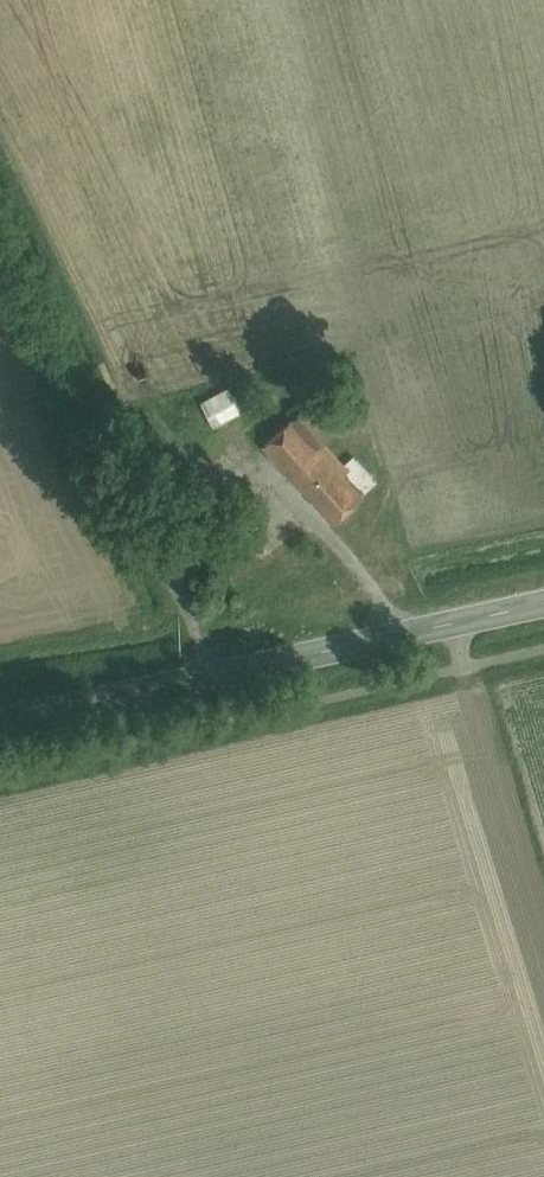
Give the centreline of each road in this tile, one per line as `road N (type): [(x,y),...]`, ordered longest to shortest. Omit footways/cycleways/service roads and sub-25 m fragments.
road 1 (tertiary): [(0,723),(543,605)]

